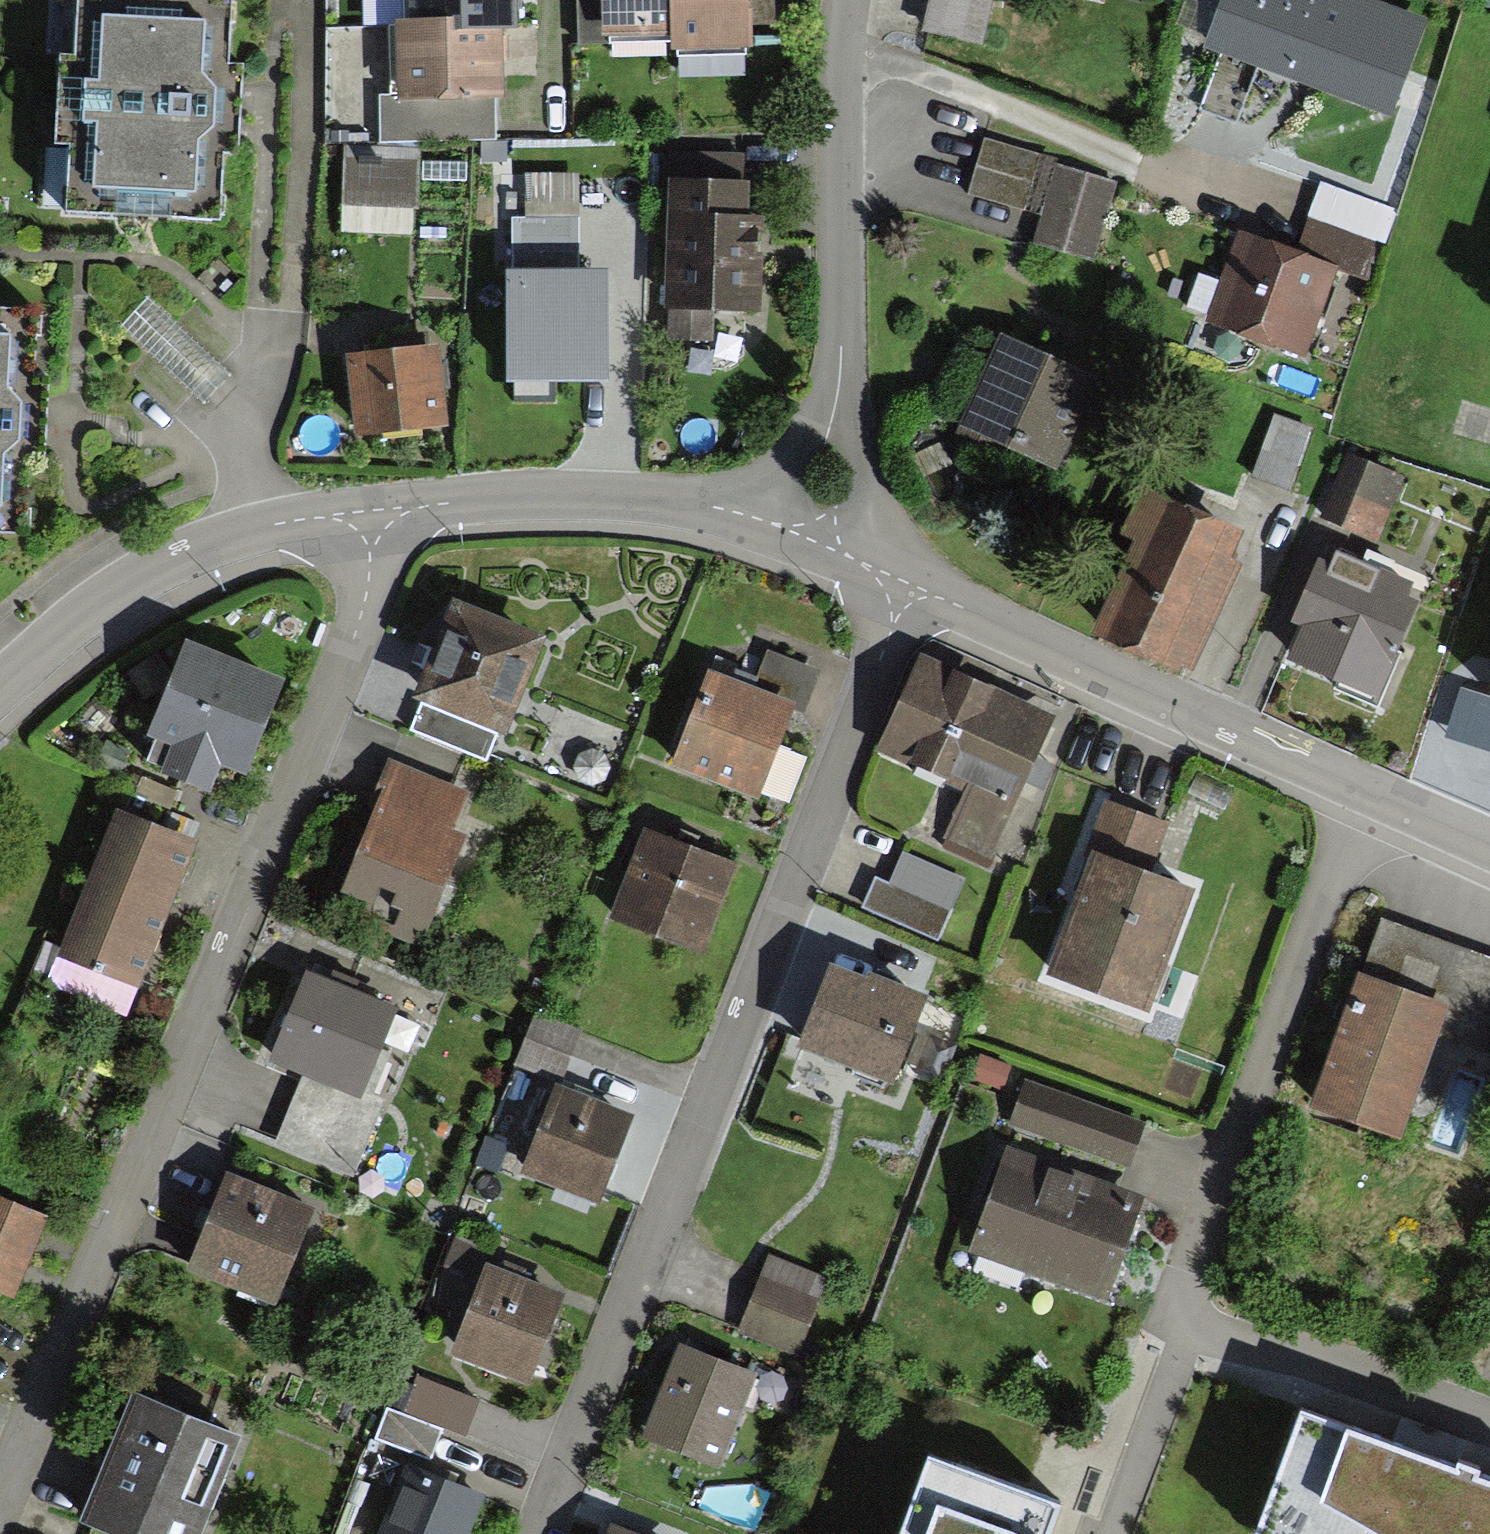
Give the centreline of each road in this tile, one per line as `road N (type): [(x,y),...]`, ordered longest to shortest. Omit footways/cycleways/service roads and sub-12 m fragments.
road 1 (residential): [(0,1525),(354,641),(369,573),(365,513)]
road 2 (residential): [(899,580),(531,1533)]
road 3 (residential): [(899,580),(1489,853)]
road 4 (residential): [(870,0),(853,125),(839,389),(818,543)]
road 5 (residential): [(365,513),(605,495),(716,506),(818,543)]
road 6 (residential): [(0,691),(81,619),(190,555),(292,523),(365,513)]

